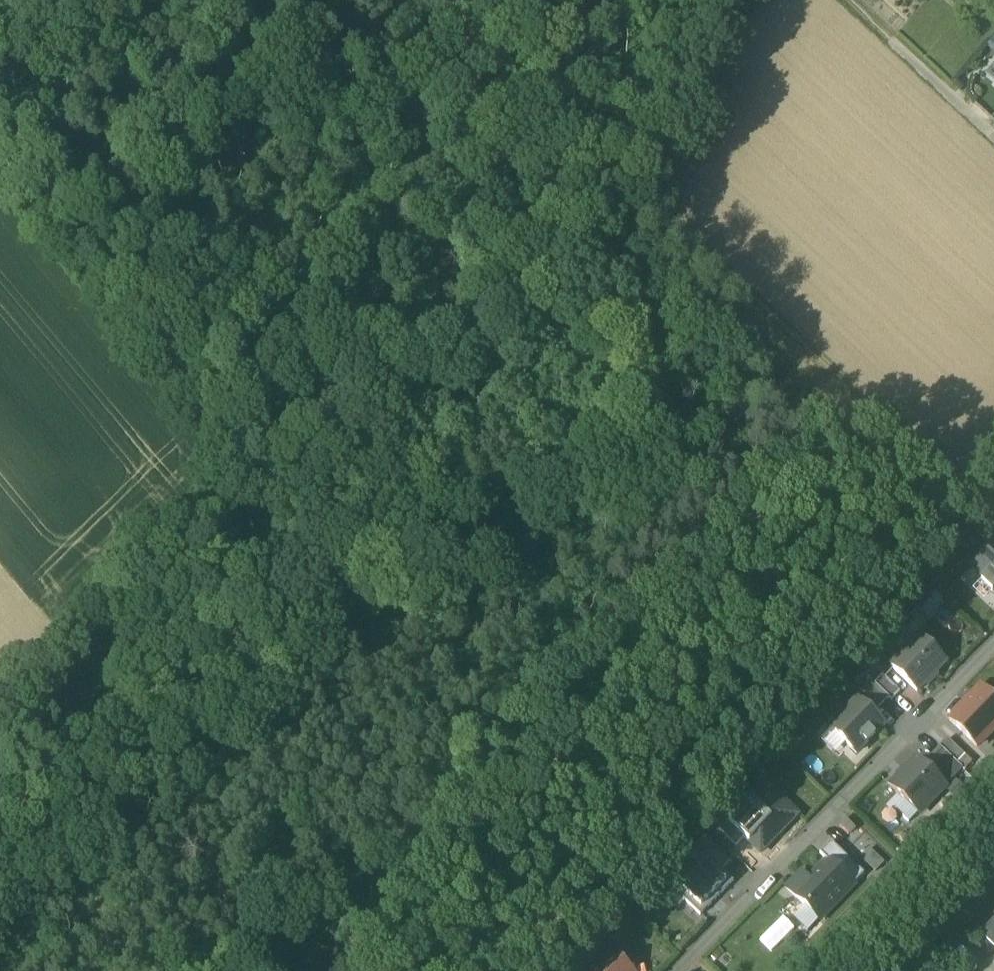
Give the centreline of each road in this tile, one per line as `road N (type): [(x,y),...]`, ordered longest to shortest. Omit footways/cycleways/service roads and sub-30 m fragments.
road 1 (residential): [(679,970),(993,639)]
road 2 (track): [(847,0),(993,136)]

